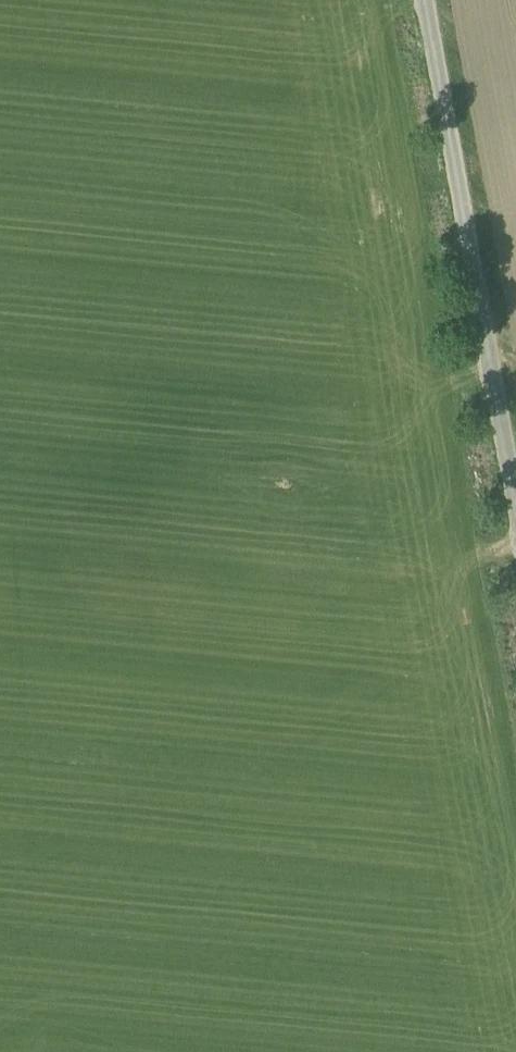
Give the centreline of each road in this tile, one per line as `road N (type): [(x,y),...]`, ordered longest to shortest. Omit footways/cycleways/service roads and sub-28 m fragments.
road 1 (unclassified): [(430,0),(515,499)]

